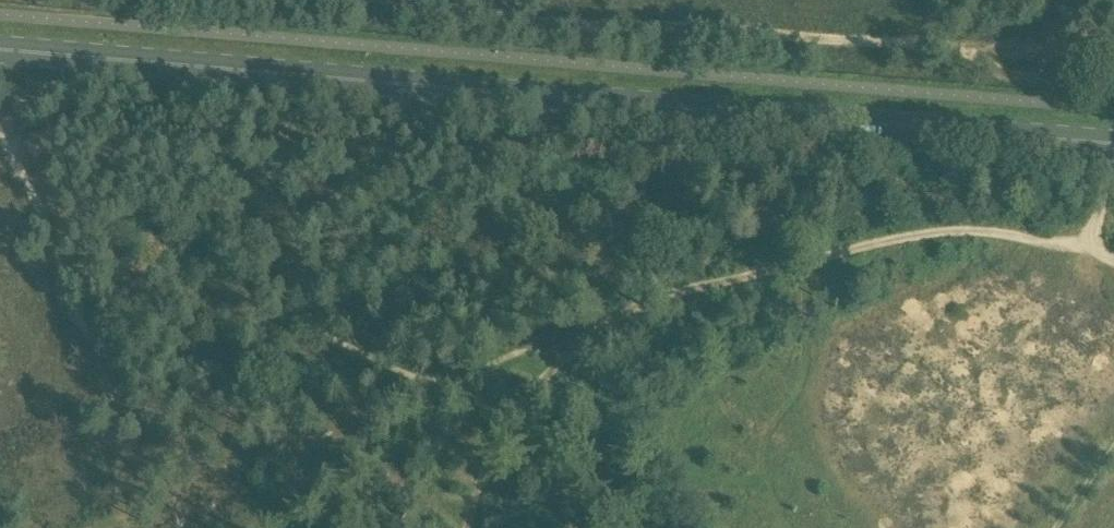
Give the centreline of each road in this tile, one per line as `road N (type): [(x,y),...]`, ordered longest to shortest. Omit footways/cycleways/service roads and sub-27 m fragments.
road 1 (primary): [(1113,145),(0,51)]
road 2 (track): [(466,527),(501,435),(545,375),(609,322),(674,293),(951,233),(1001,233),(1113,258)]
road 3 (track): [(1113,52),(834,41),(371,0)]

